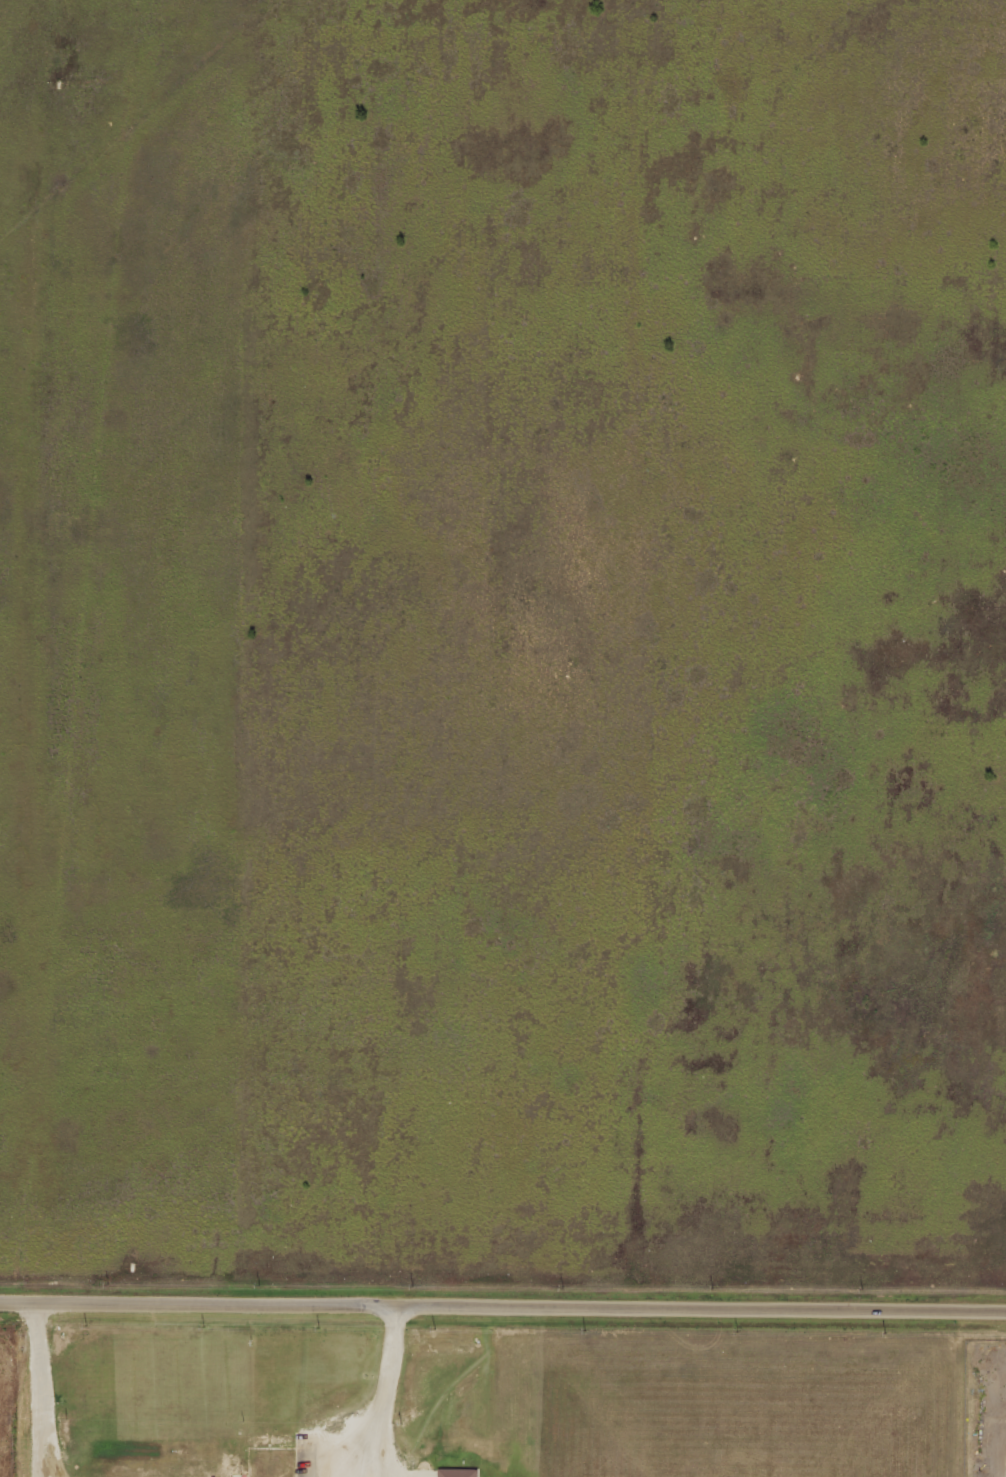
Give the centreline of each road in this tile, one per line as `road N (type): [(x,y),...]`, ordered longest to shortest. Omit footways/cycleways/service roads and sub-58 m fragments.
road 1 (residential): [(0,1303),(1005,1310)]

